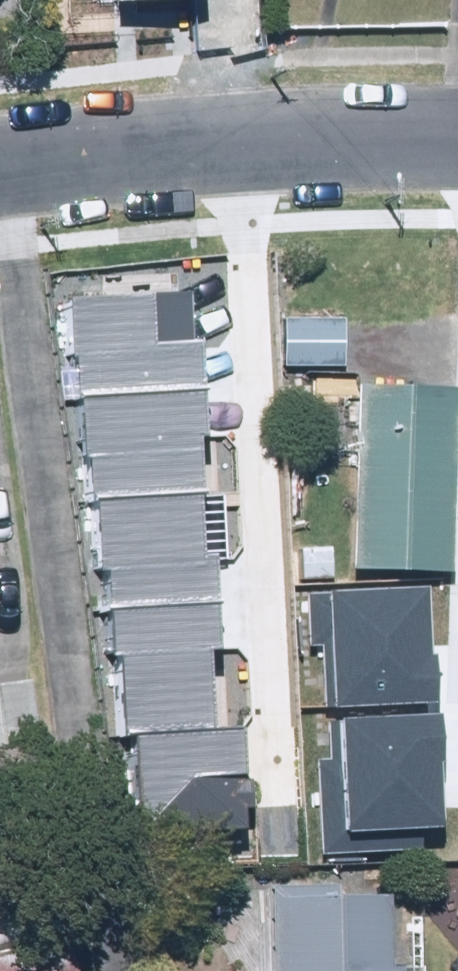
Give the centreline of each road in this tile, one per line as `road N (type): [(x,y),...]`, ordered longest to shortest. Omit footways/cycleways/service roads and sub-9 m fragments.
road 1 (residential): [(0,162),(300,137),(457,137)]

